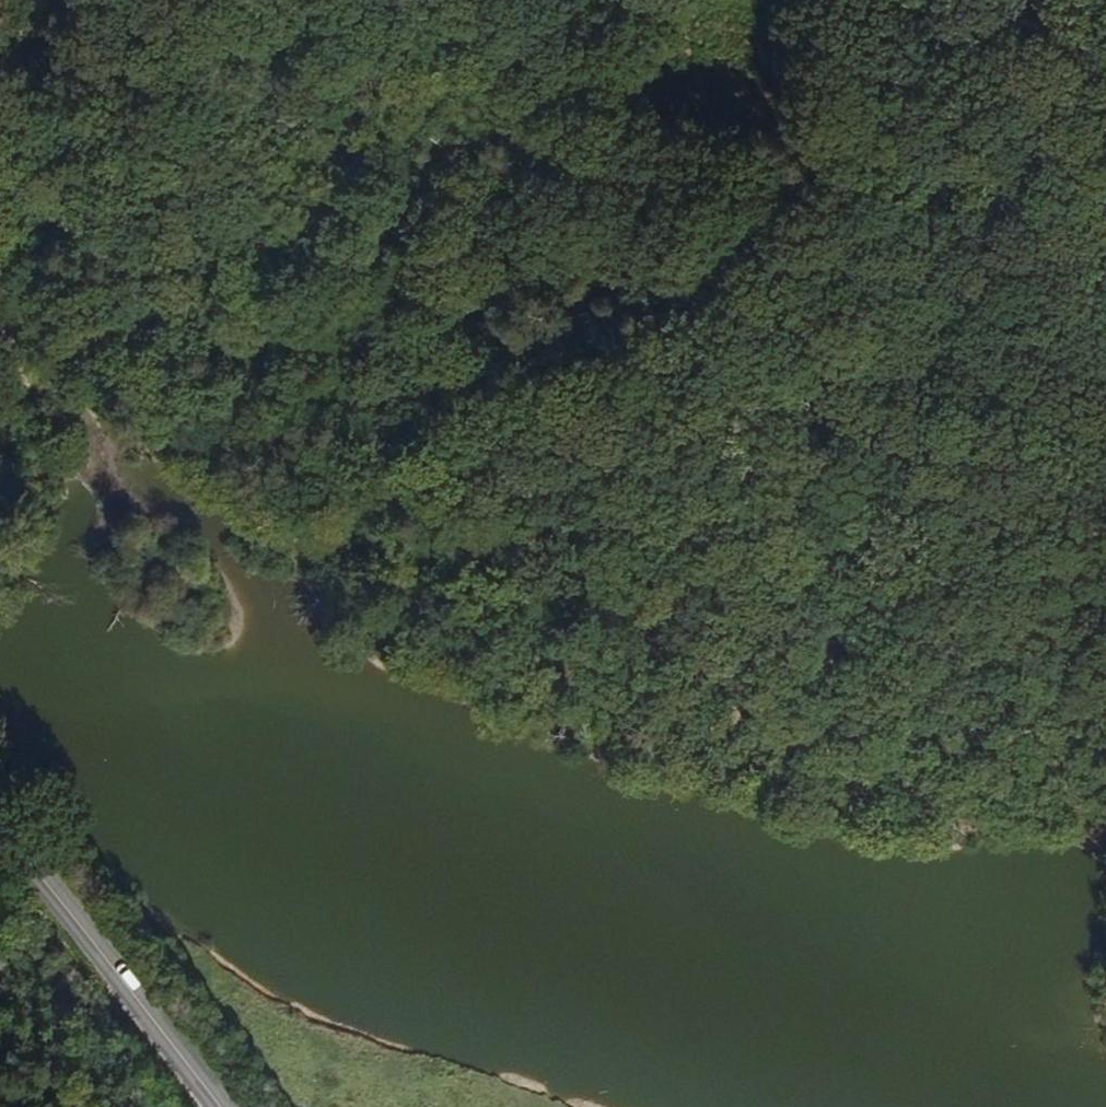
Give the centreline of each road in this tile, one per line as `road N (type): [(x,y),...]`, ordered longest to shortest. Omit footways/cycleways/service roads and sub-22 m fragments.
road 1 (secondary): [(0,867),(199,1106)]

